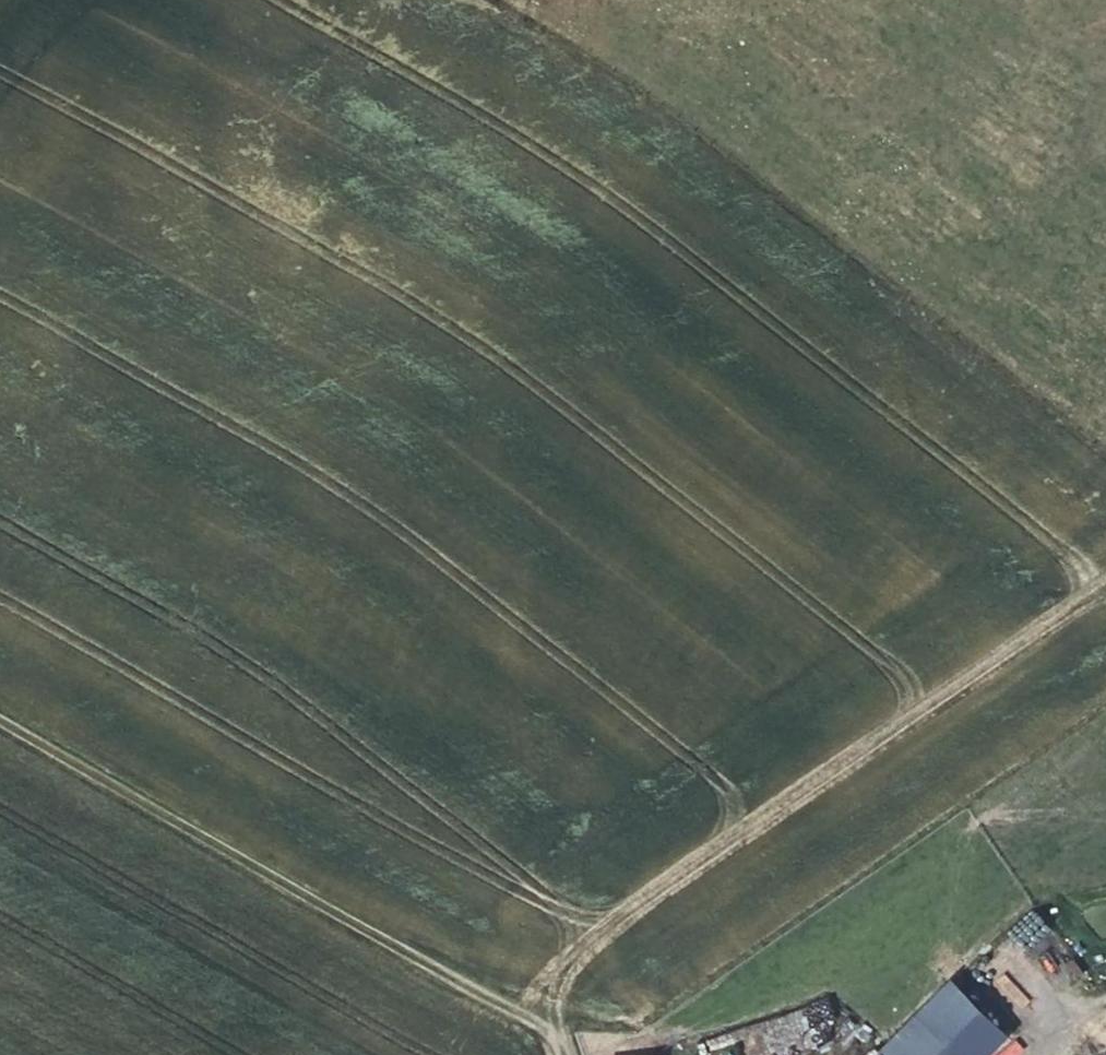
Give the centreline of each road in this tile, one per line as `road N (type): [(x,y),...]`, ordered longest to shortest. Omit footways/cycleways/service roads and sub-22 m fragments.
road 1 (track): [(0,715),(545,1022),(649,928),(1105,608)]

